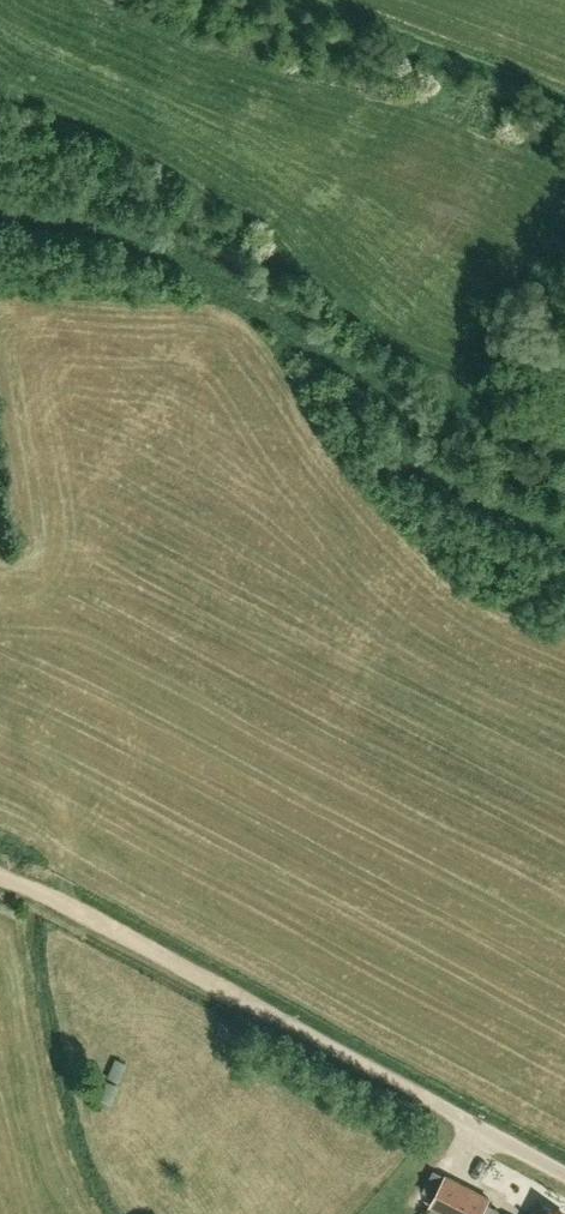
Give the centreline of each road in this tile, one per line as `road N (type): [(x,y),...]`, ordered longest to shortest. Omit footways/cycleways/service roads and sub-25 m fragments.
road 1 (track): [(0,880),(503,1140)]
road 2 (track): [(62,906),(0,580)]

